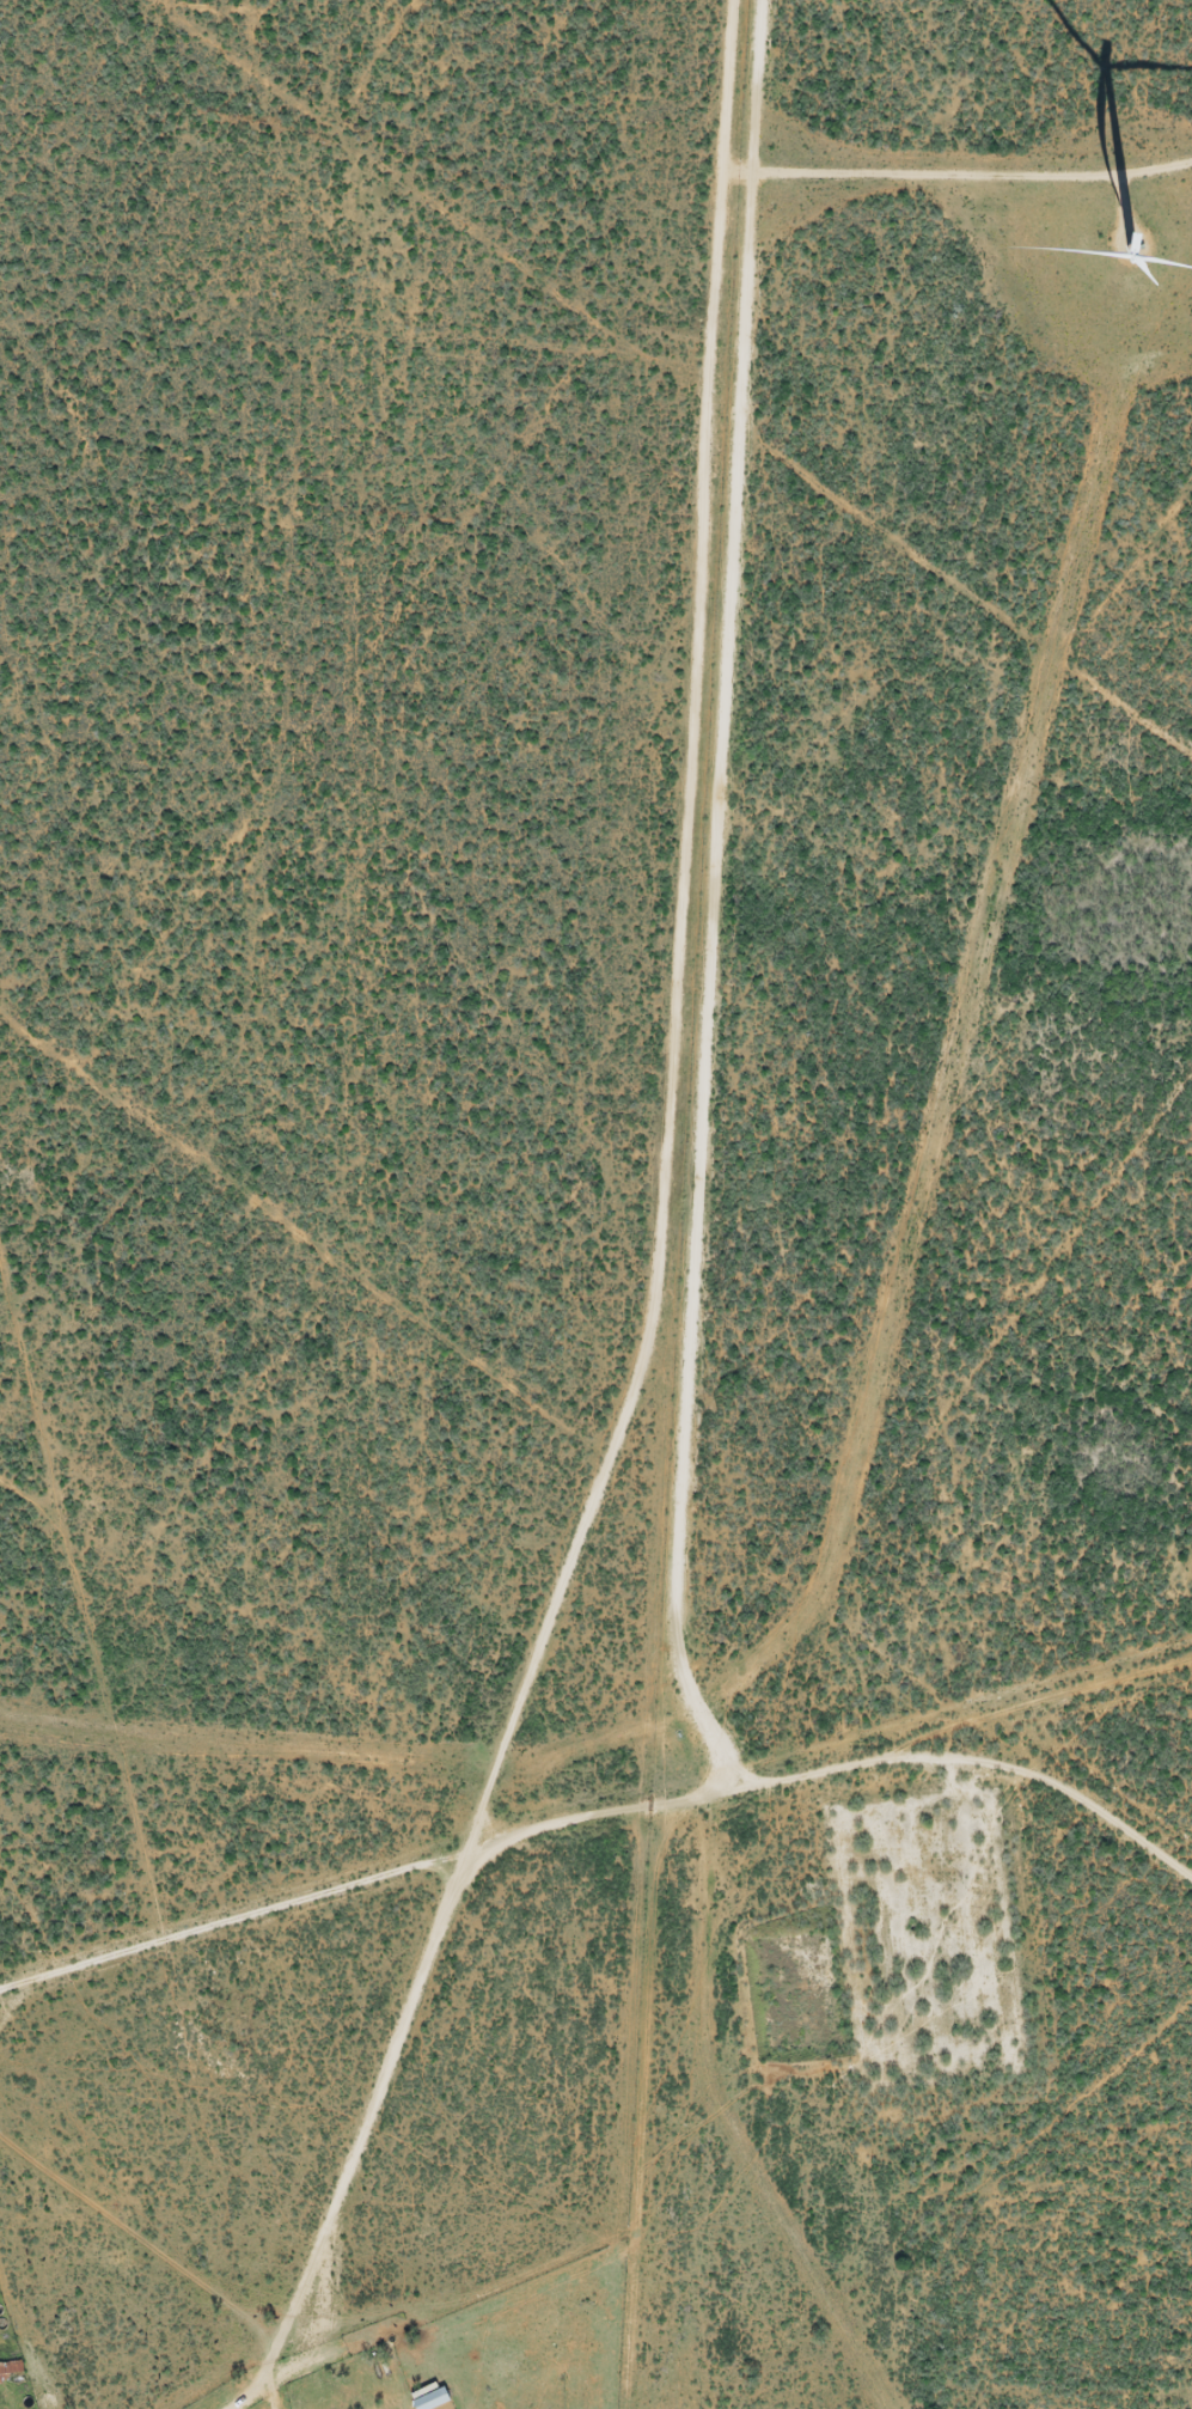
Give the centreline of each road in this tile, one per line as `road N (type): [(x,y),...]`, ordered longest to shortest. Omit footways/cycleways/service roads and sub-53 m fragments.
road 1 (residential): [(280,2408),(281,2379),(567,1549),(671,1359),(764,0)]

